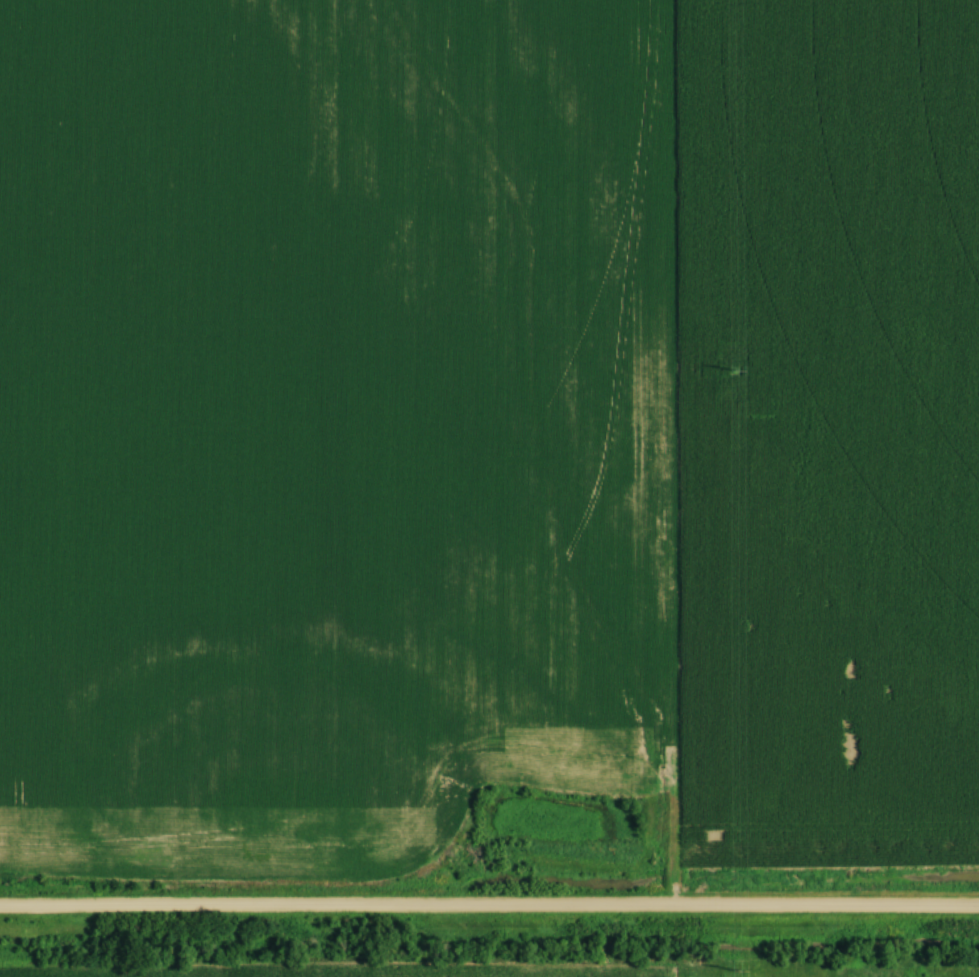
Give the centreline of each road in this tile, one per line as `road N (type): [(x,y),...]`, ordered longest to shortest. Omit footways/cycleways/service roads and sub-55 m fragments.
road 1 (residential): [(0,909),(978,911)]

